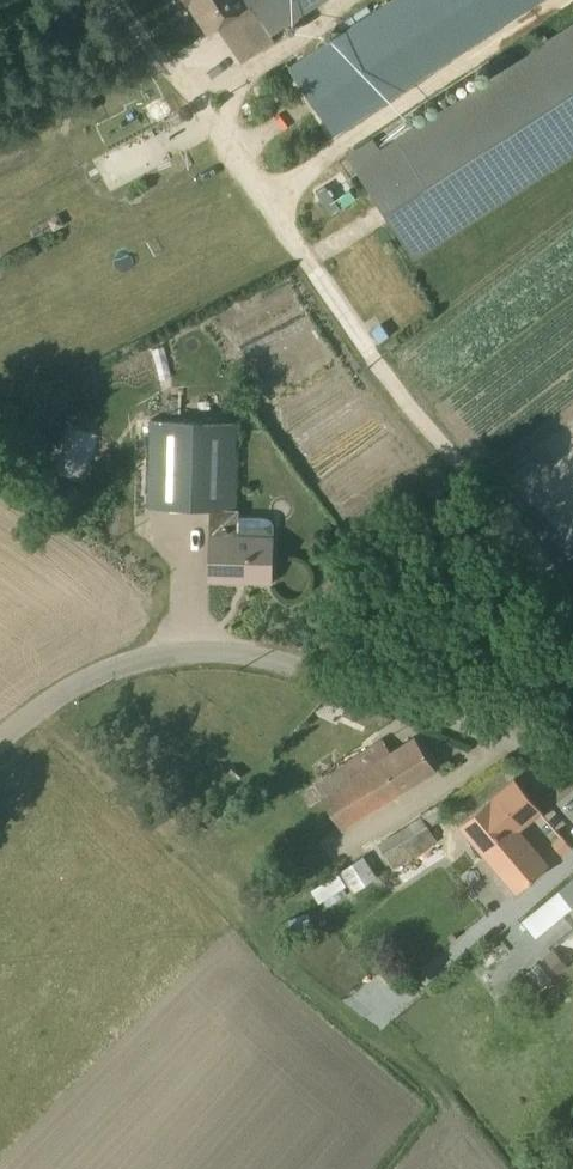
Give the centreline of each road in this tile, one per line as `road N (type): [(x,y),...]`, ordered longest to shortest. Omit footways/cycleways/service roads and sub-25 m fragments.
road 1 (track): [(572,597),(376,359),(125,0)]
road 2 (unclassified): [(0,743),(115,662),(167,650),(245,652),(572,768)]
road 3 (track): [(472,1138),(442,1098),(250,929),(36,714)]
road 4 (track): [(556,574),(544,640),(525,669),(503,691),(443,719)]

